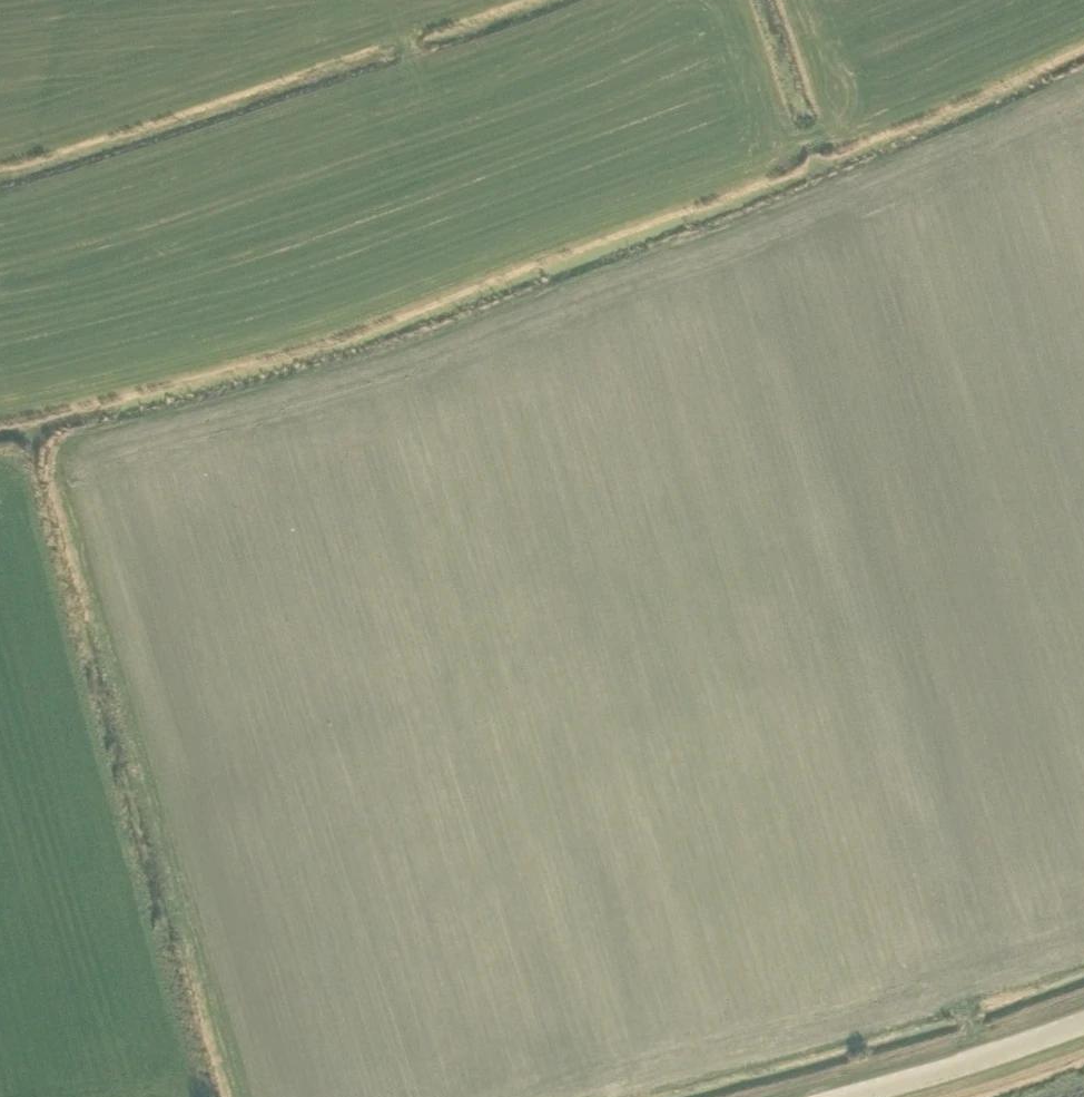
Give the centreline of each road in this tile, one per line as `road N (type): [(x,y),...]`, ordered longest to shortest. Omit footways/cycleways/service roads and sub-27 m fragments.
road 1 (tertiary): [(846,1096),(1083,1021)]

